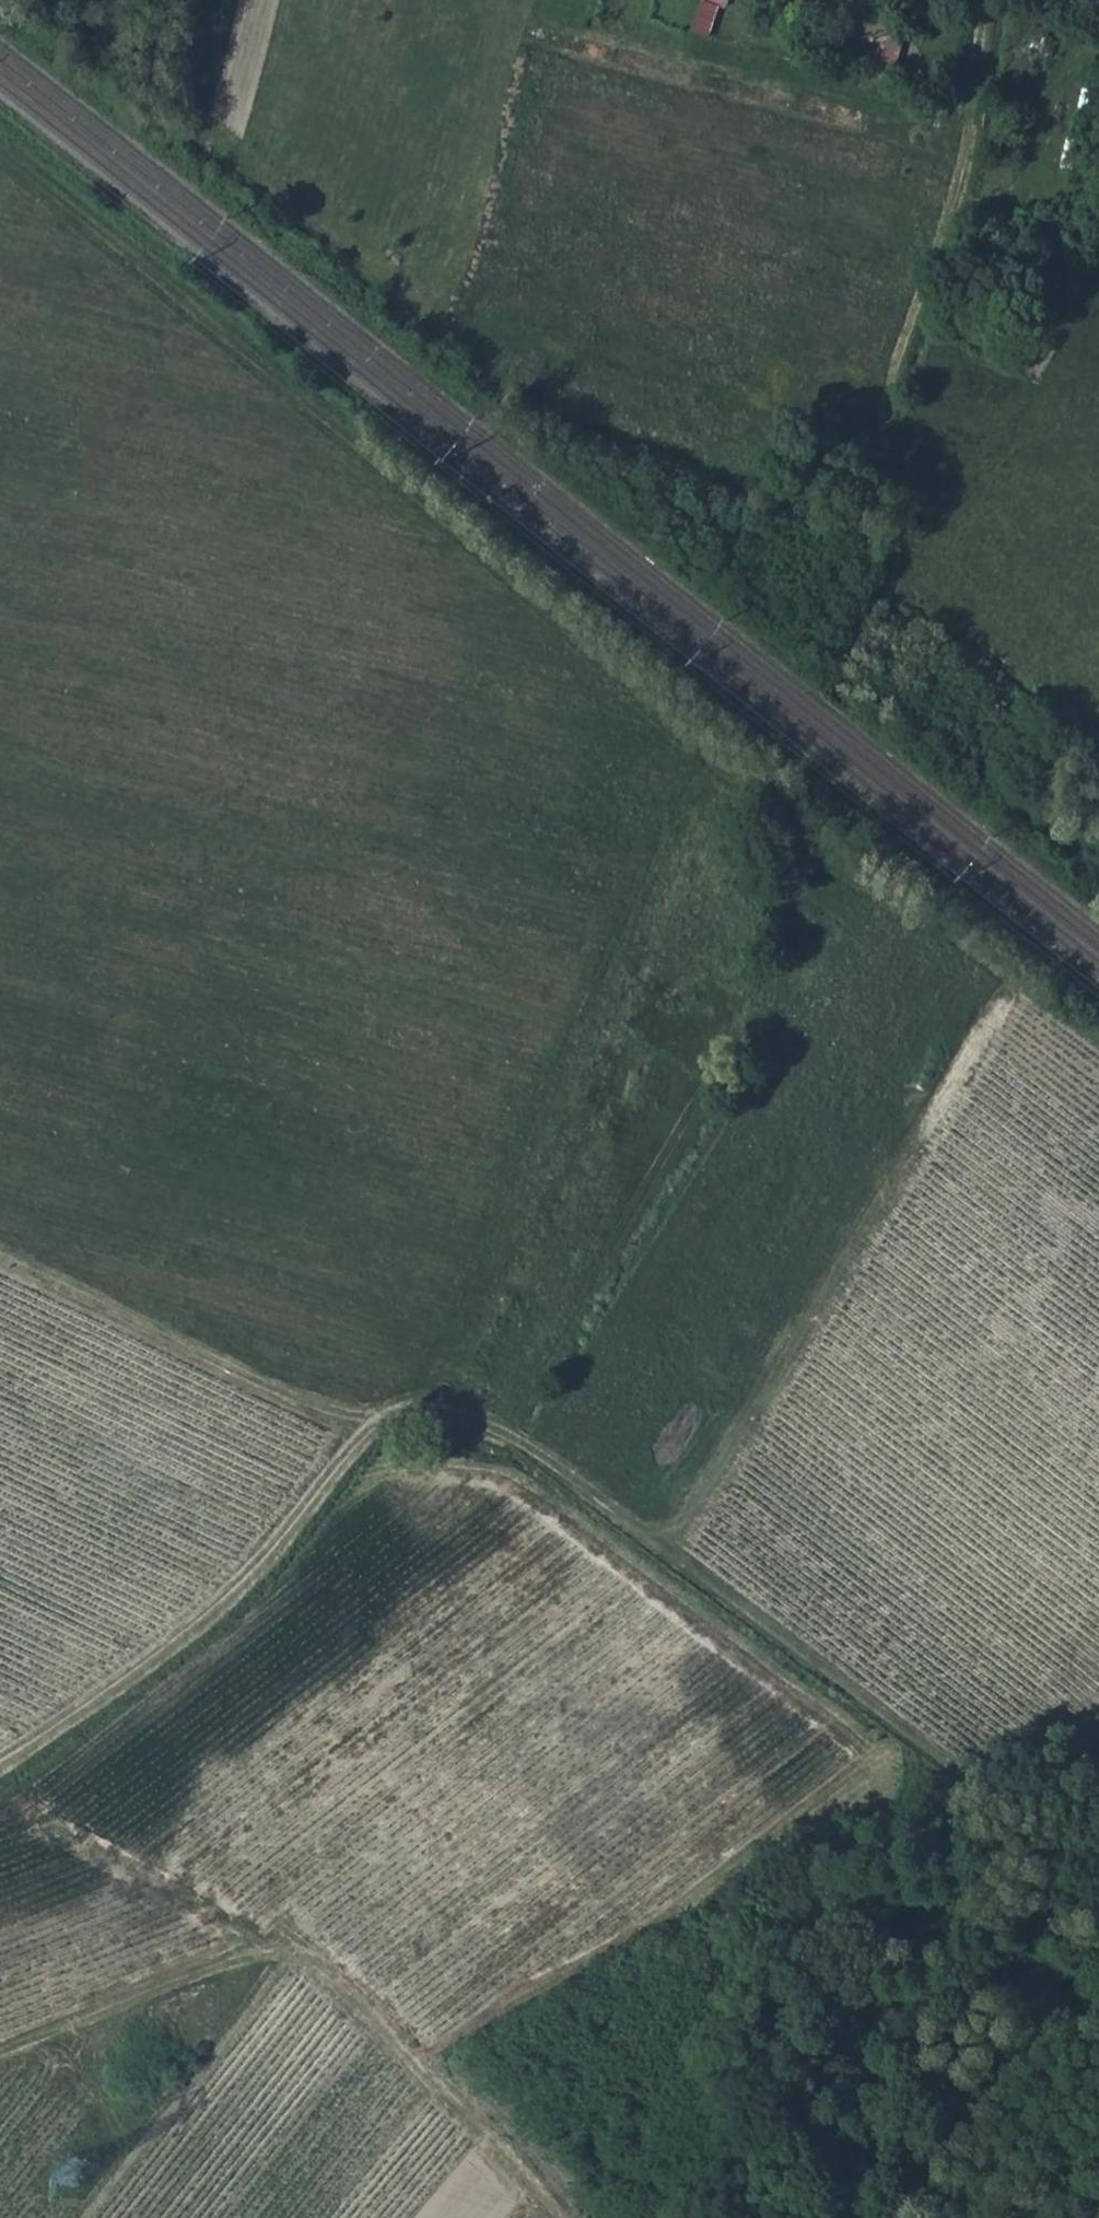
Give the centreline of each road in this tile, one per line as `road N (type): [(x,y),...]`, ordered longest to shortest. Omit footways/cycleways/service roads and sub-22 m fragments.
road 1 (track): [(0,1755),(198,1627),(339,1460),(395,1406),(460,1414),(667,1548)]
road 2 (track): [(561,2217),(409,2058),(280,1950),(0,2046)]

